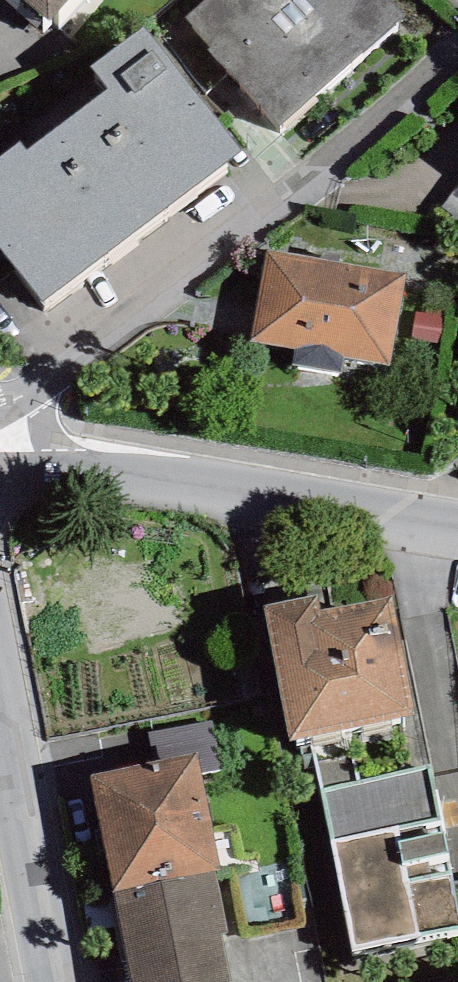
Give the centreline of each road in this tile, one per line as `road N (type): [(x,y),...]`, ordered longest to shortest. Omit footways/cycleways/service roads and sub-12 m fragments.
road 1 (residential): [(0,408),(436,73),(457,43)]
road 2 (residential): [(457,528),(0,451)]
road 3 (residential): [(0,707),(54,981)]

